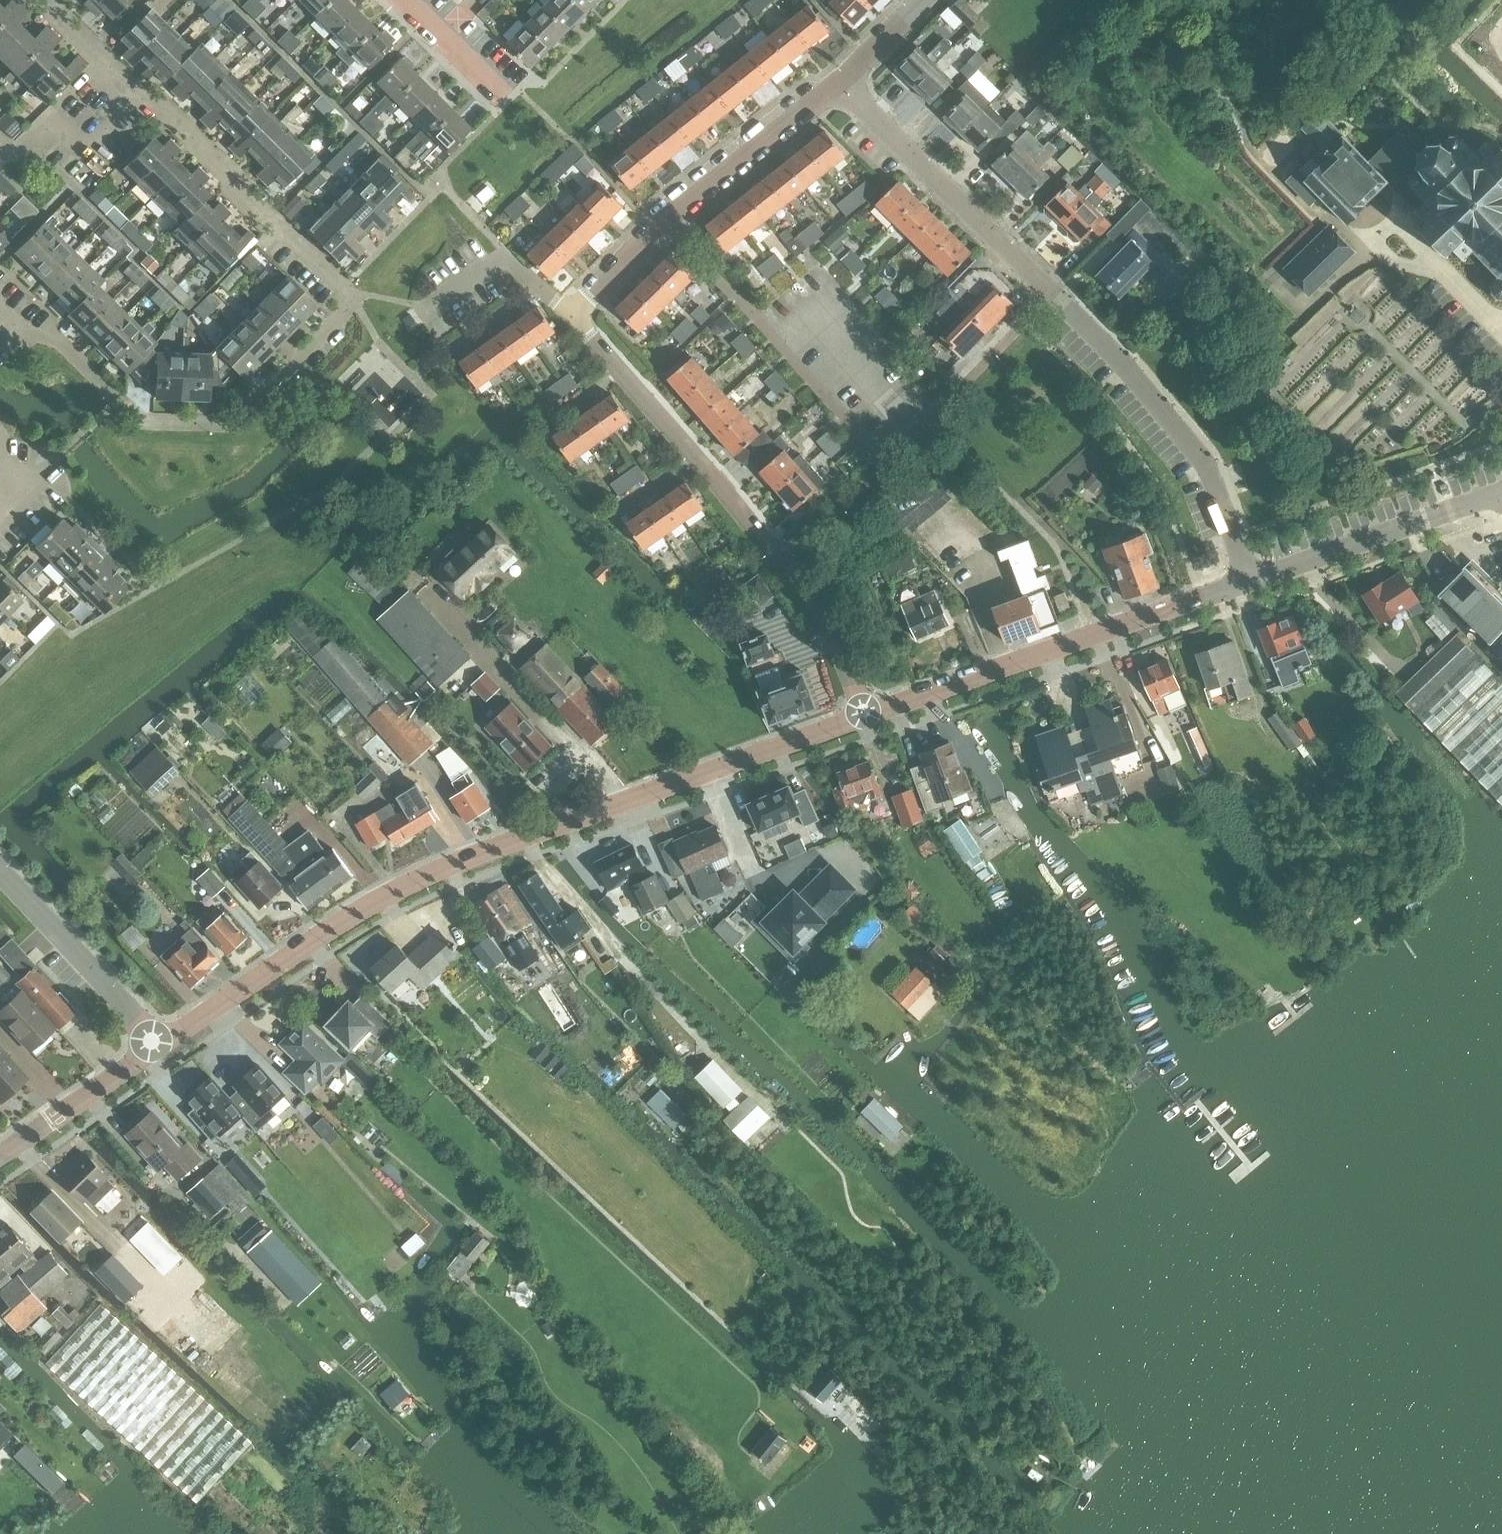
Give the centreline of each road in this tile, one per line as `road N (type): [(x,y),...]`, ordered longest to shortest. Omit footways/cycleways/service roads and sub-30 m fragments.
road 1 (tertiary): [(153,1044),(416,879),(865,714)]
road 2 (residential): [(779,558),(569,313),(668,225)]
road 3 (residential): [(358,303),(230,432),(169,431),(132,417),(58,342),(0,328)]
road 4 (residential): [(358,303),(48,0)]
road 5 (tertiary): [(865,714),(1249,577)]
road 6 (residential): [(1249,577),(1198,456),(1052,293)]
road 7 (residential): [(884,460),(668,225)]
road 8 (residential): [(1052,293),(838,84)]
road 9 (residential): [(1249,577),(1501,491)]
road 10 (residential): [(884,460),(1052,293)]
road 11 (residential): [(153,1044),(0,872)]
road 12 (residential): [(668,225),(838,84)]
road 13 (tertiary): [(0,1149),(153,1044)]
road 14 (residential): [(865,714),(834,639),(779,558)]
road 15 (residential): [(779,558),(884,460)]
road 16 (residential): [(508,101),(408,0)]

